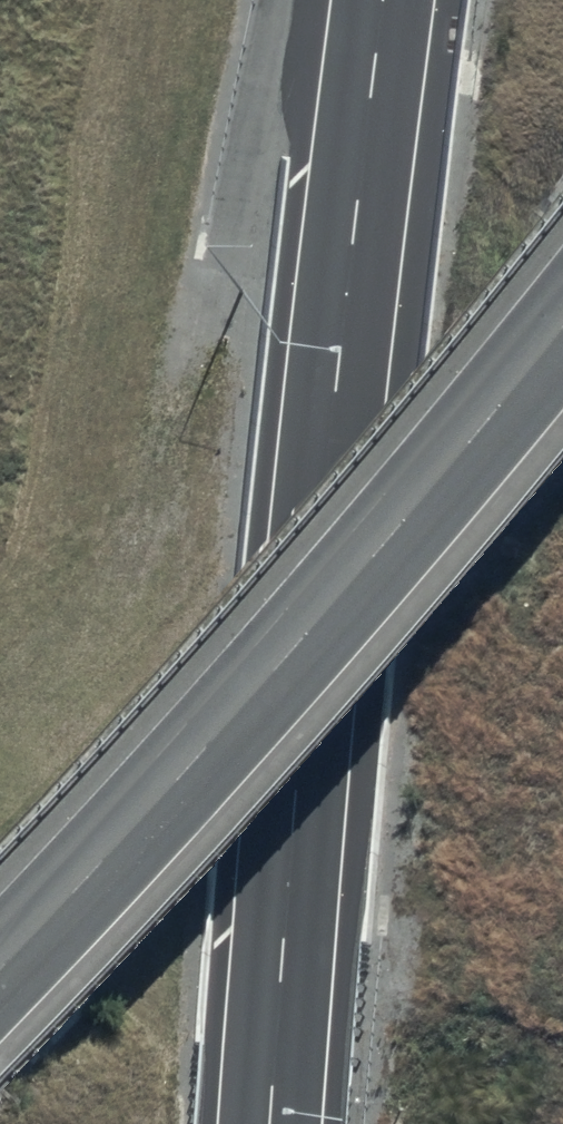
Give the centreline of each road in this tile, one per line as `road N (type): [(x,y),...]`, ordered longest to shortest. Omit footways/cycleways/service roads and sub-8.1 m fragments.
road 1 (motorway): [(268,1123),(319,500),(382,0)]
road 2 (motorway): [(562,332),(323,626),(0,966)]

